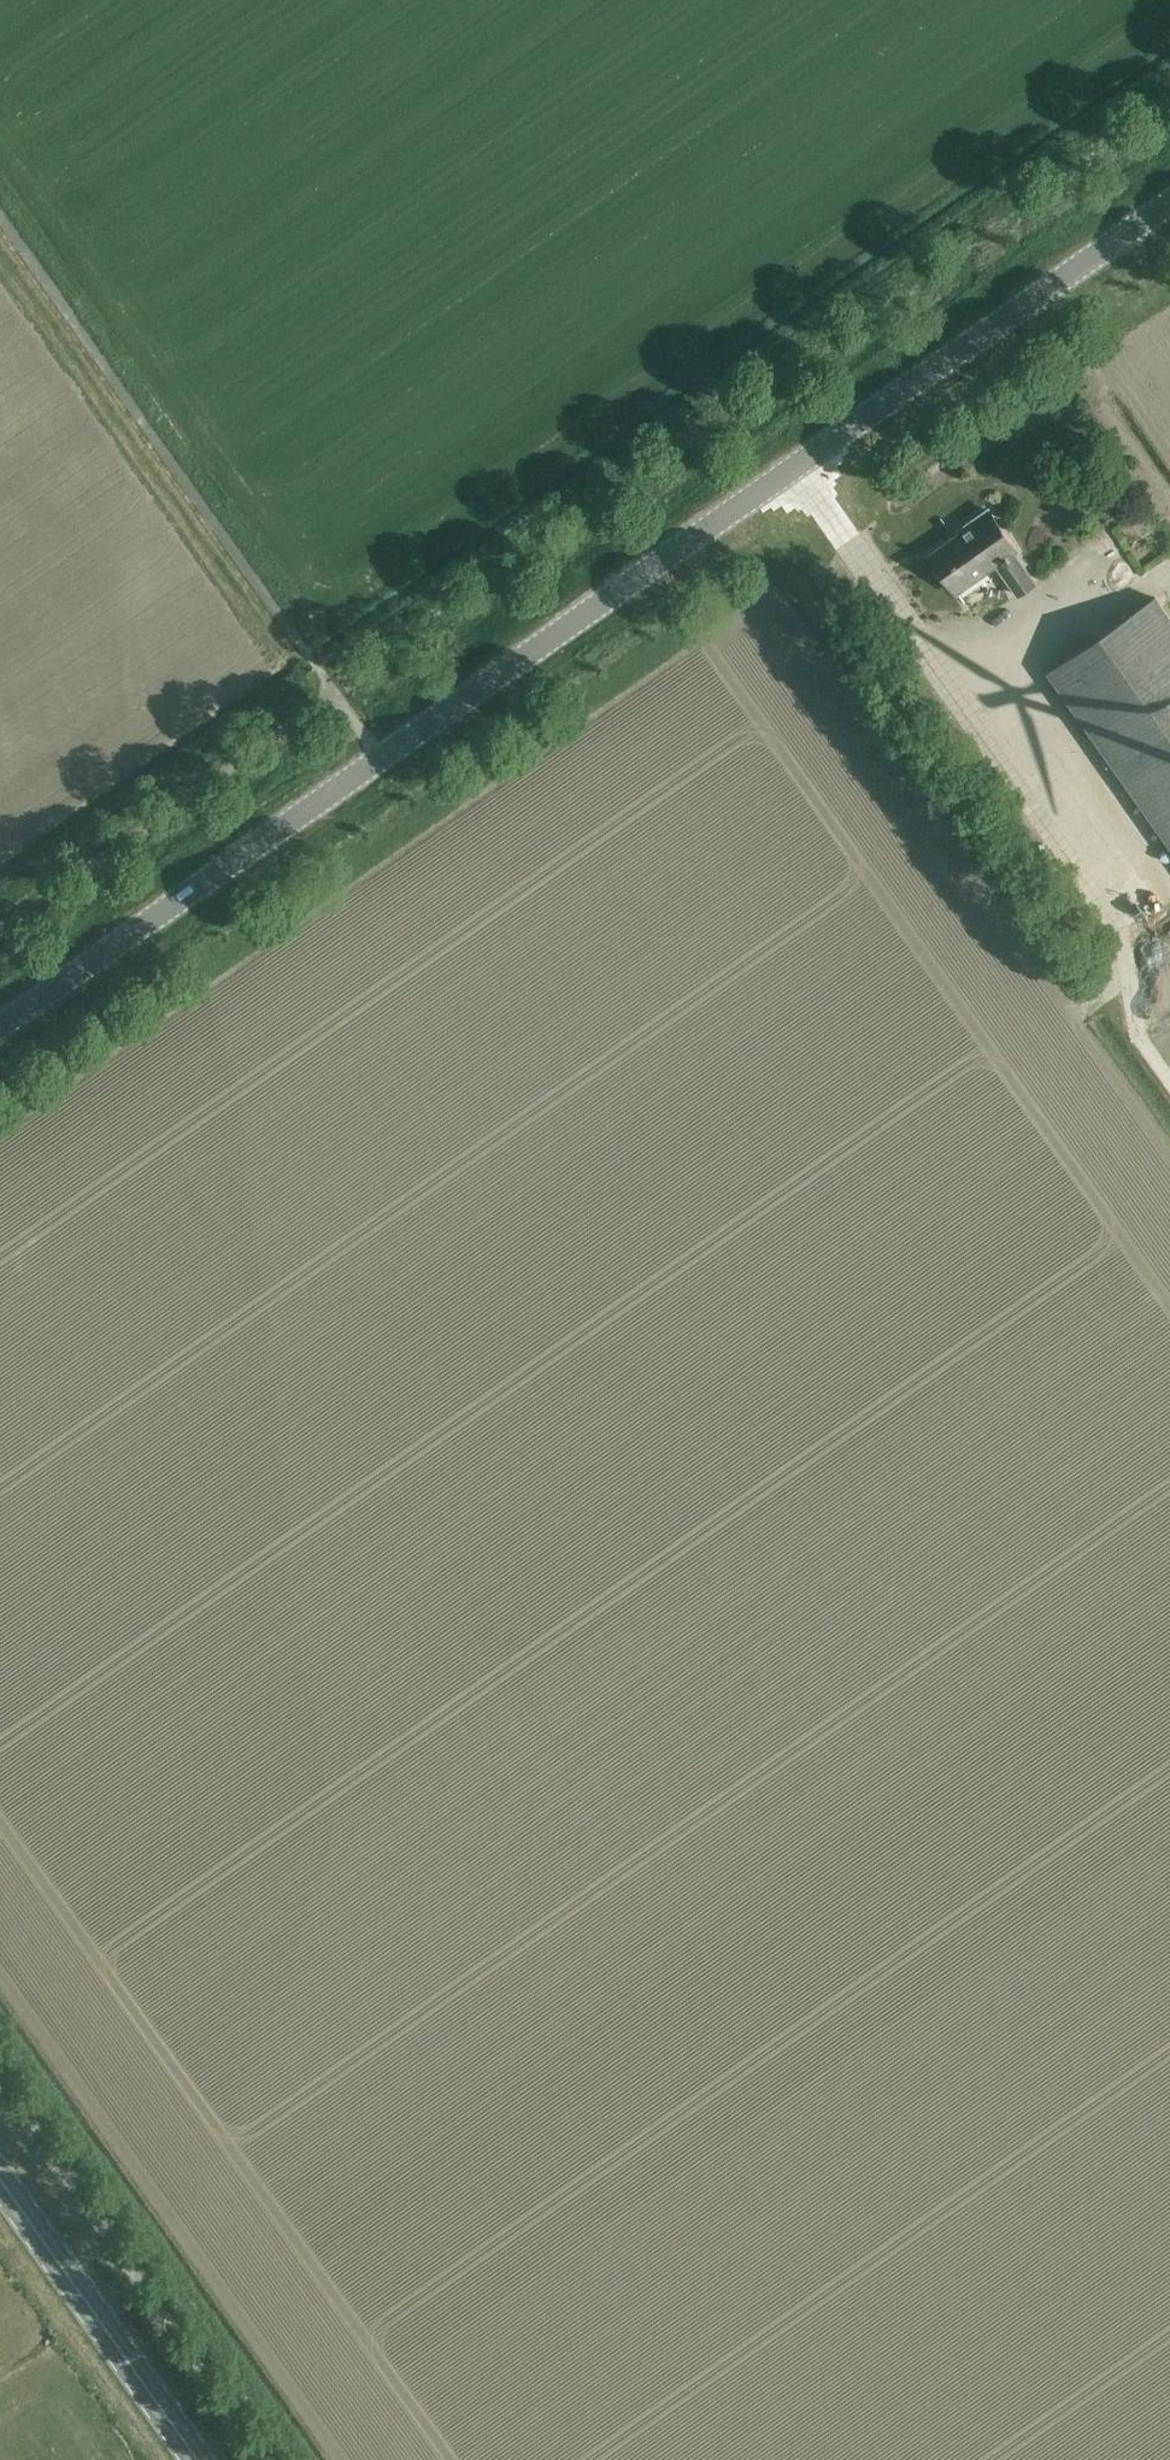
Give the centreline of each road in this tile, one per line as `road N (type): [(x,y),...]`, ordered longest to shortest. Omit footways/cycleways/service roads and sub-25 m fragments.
road 1 (unclassified): [(0,1026),(1169,203)]
road 2 (secondary): [(203,2459),(0,2174)]

